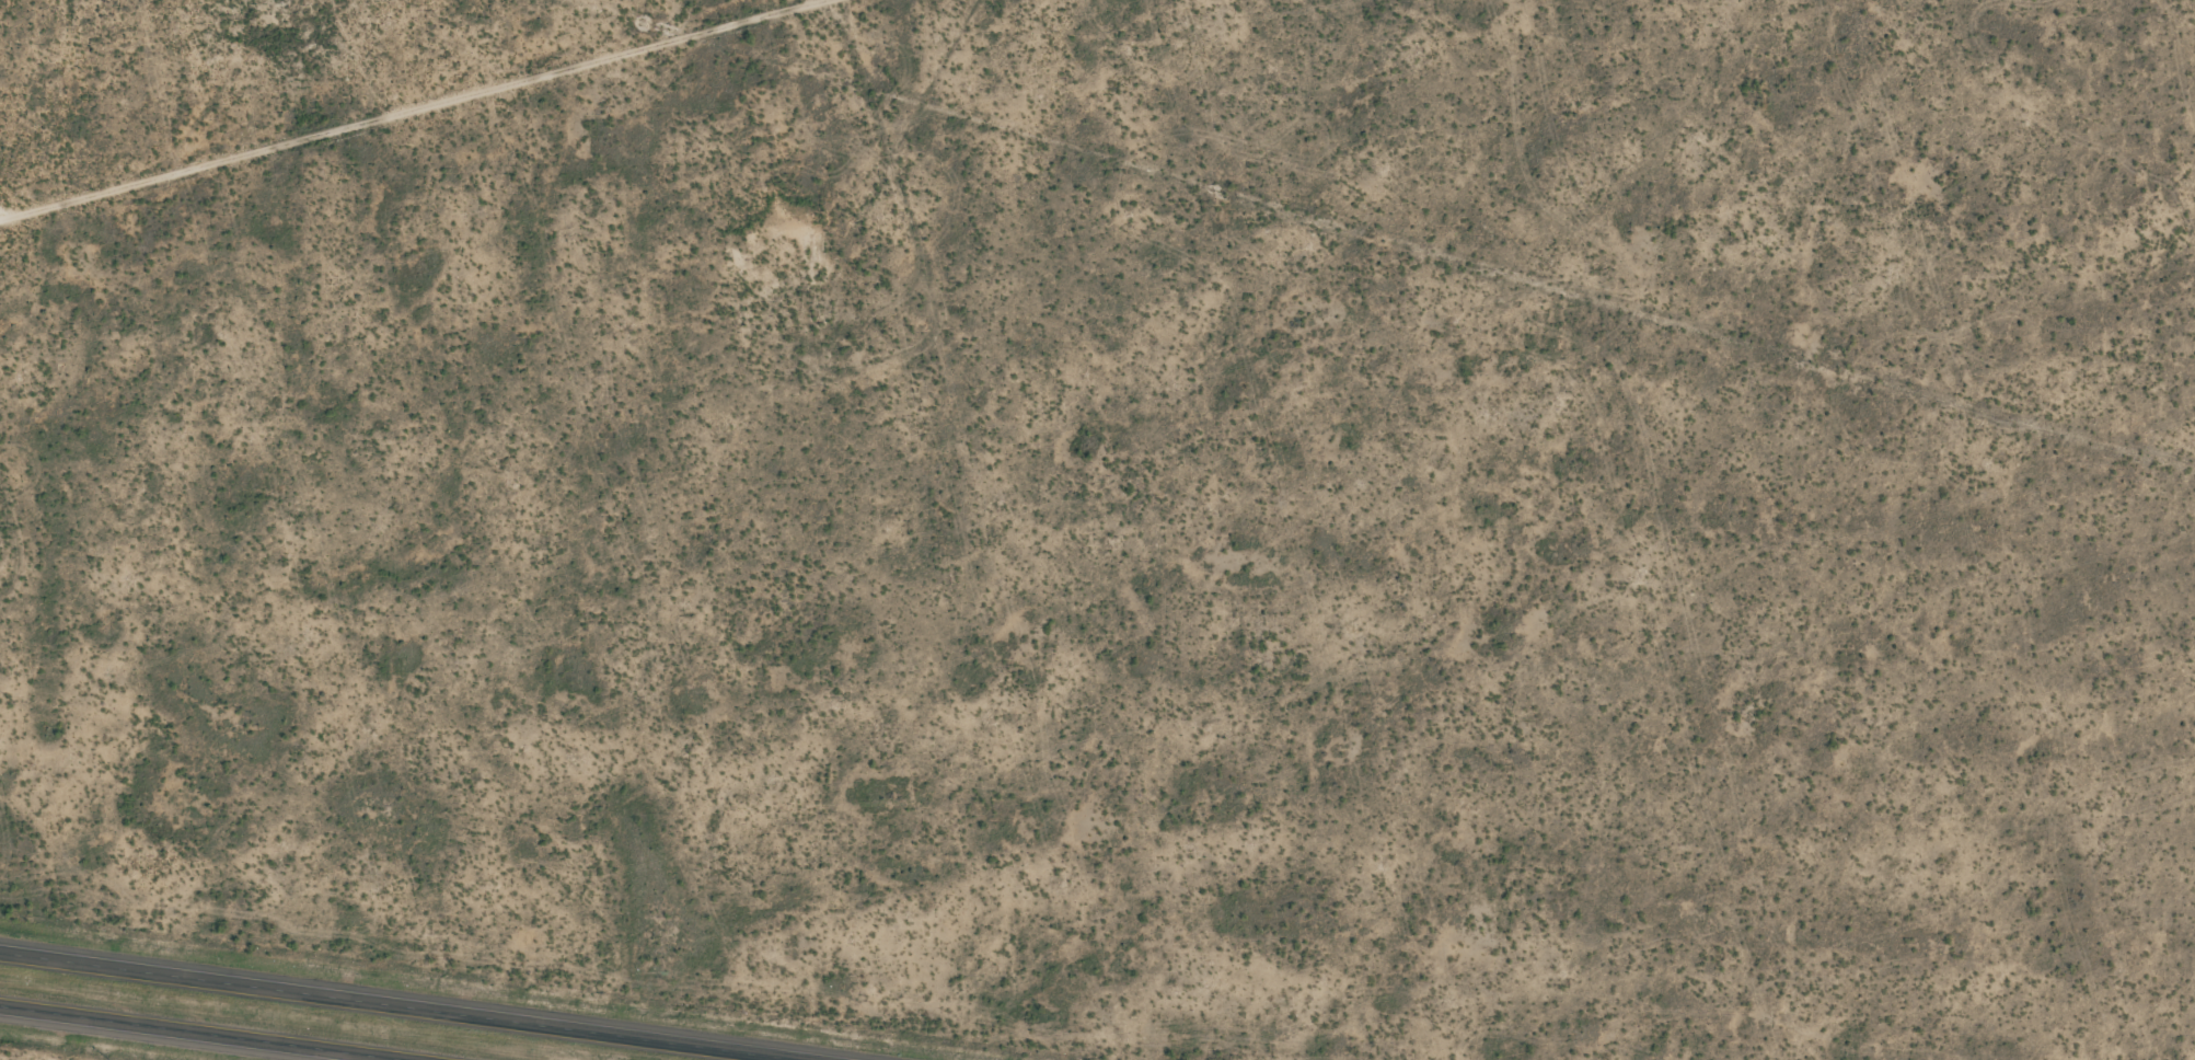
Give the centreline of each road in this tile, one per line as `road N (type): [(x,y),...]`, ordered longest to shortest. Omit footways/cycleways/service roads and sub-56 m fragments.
road 1 (primary): [(782,1059),(0,955)]
road 2 (primary): [(0,1008),(385,1059)]

